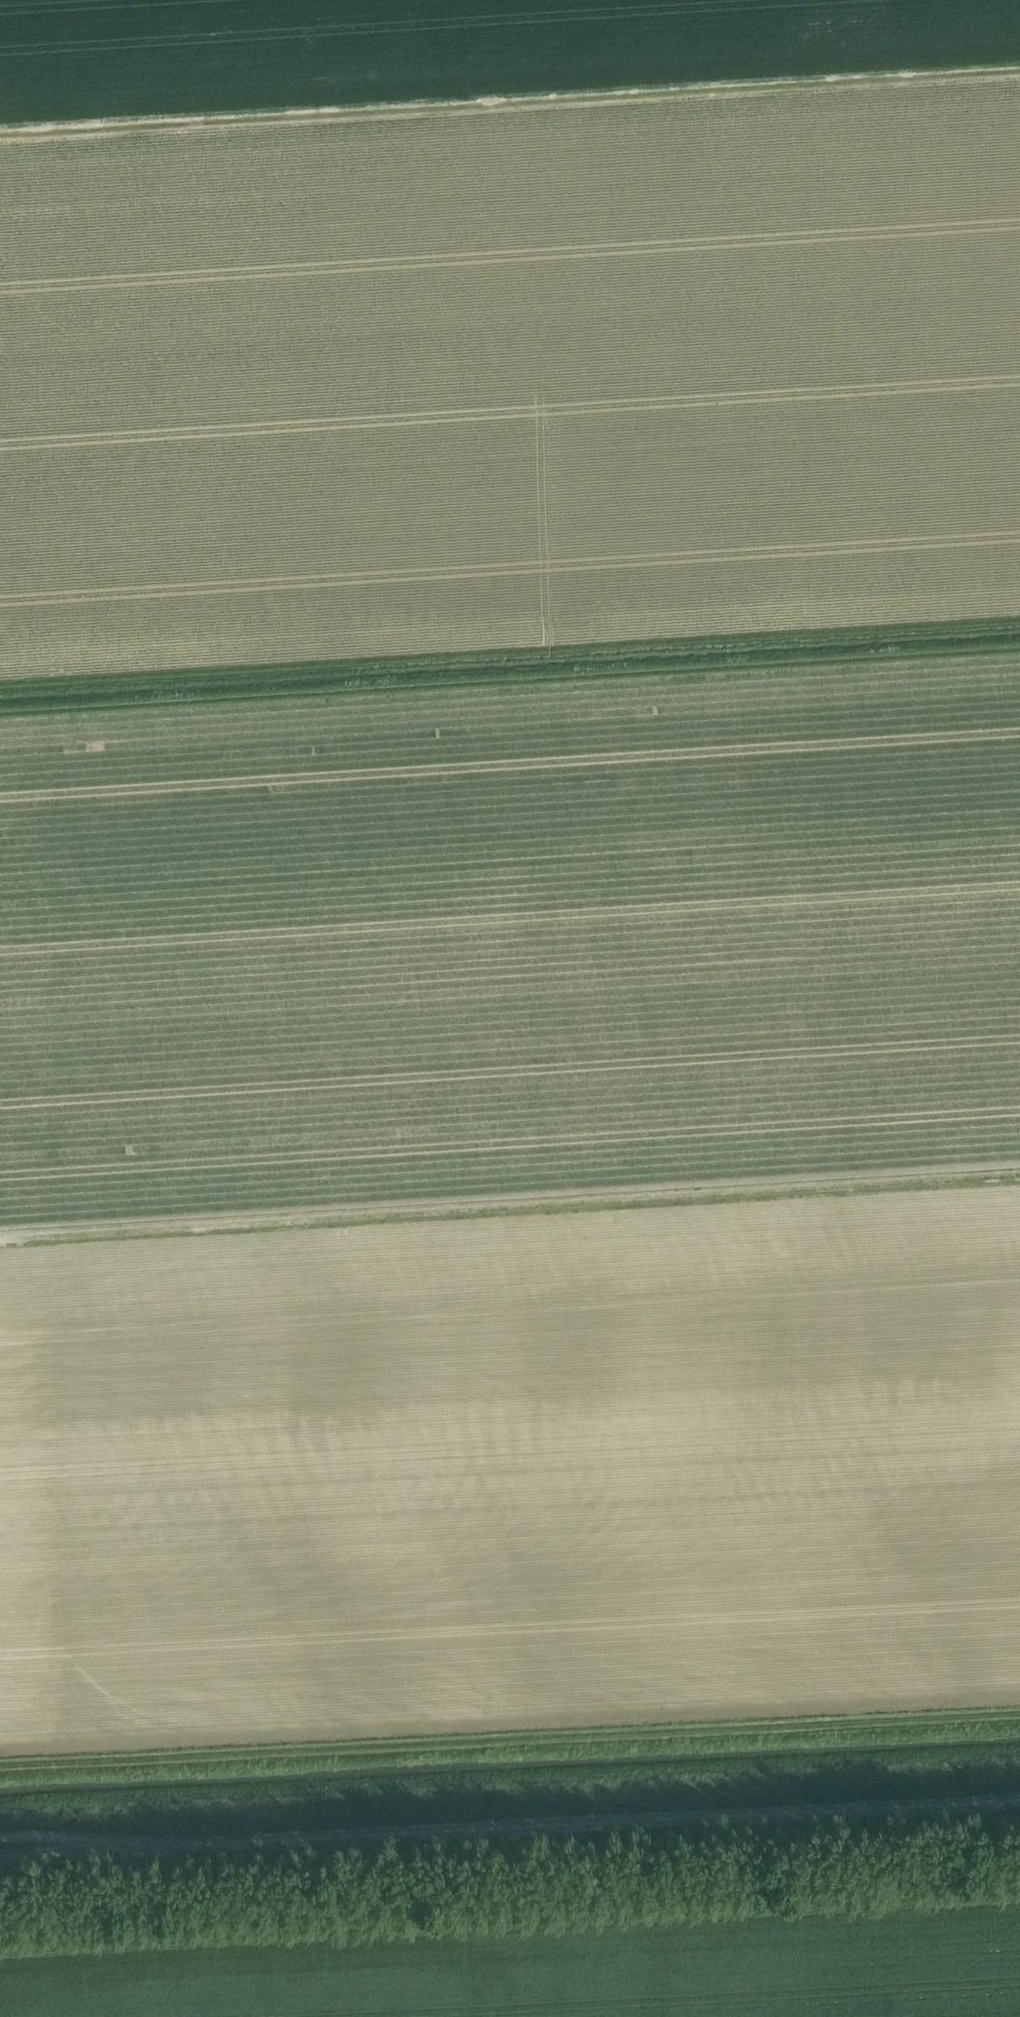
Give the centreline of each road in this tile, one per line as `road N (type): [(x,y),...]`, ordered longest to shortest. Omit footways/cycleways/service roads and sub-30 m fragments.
road 1 (unclassified): [(154,1848),(1019,1797)]
road 2 (unclassified): [(0,1837),(154,1848)]
road 3 (unclassified): [(0,1856),(154,1848)]

